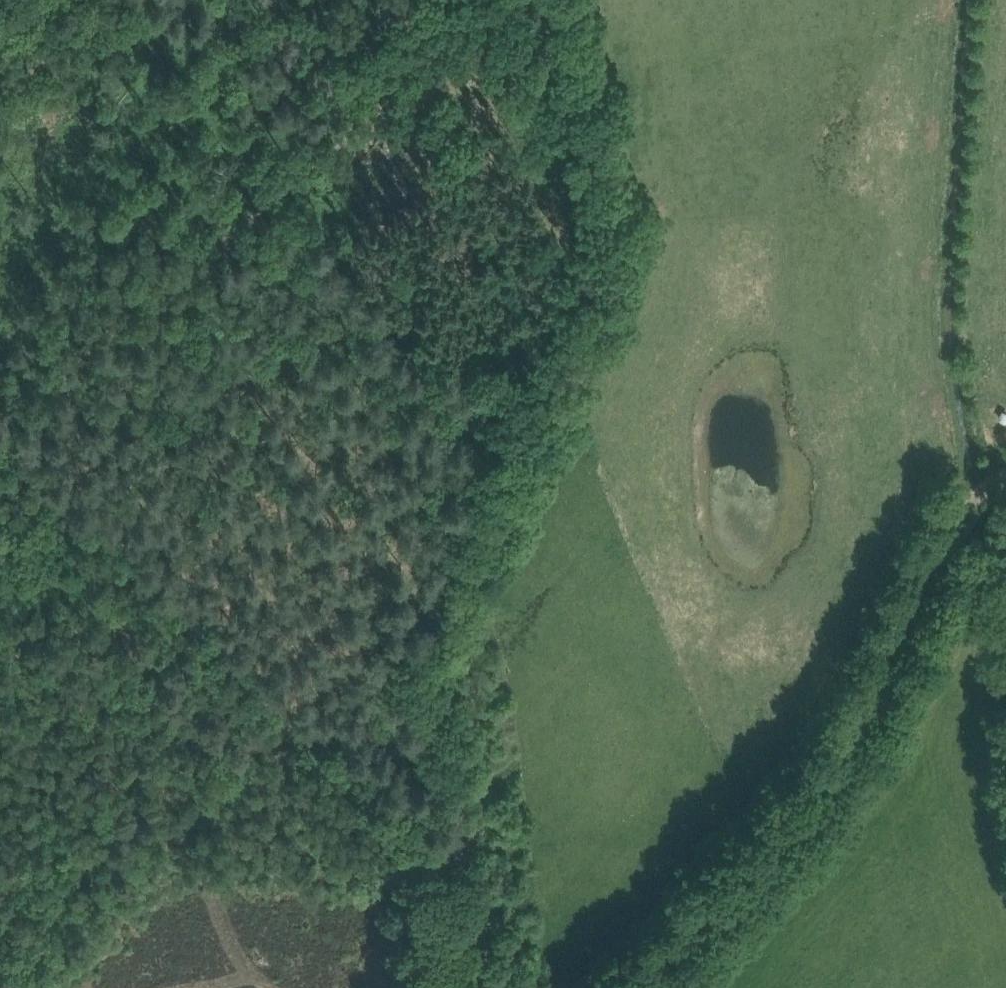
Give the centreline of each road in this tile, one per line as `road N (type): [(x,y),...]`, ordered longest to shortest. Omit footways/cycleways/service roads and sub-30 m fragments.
road 1 (track): [(627,987),(801,796),(977,480),(1005,472)]

